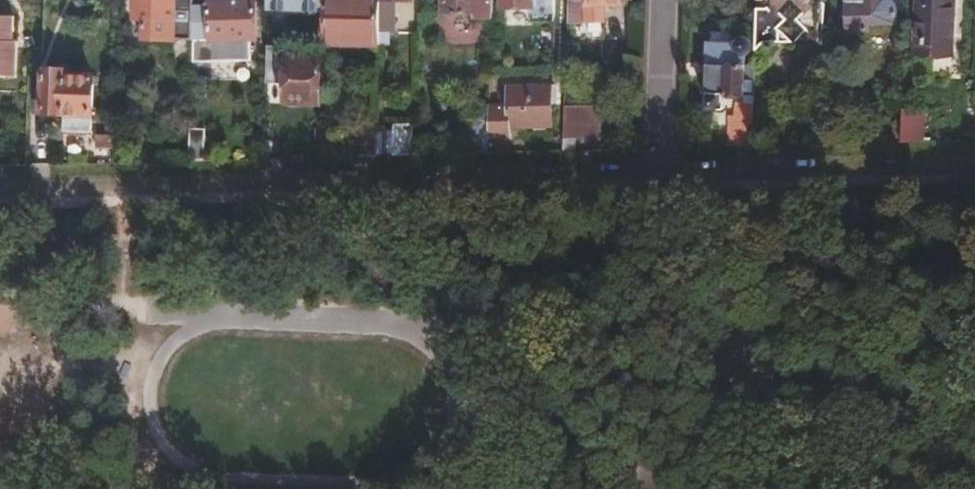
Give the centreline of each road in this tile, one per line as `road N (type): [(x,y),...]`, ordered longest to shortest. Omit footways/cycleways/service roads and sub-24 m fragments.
road 1 (residential): [(0,184),(655,167)]
road 2 (residential): [(655,167),(974,161)]
road 3 (residential): [(655,167),(660,0)]

